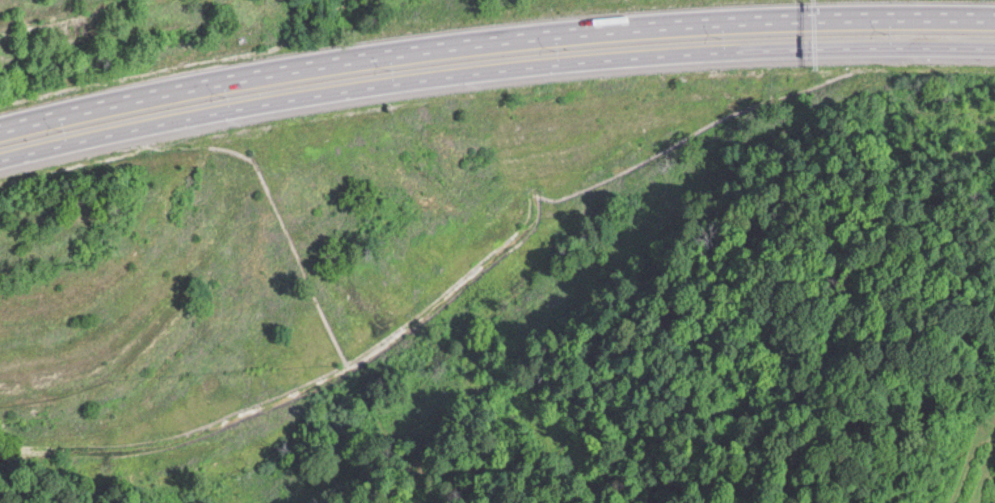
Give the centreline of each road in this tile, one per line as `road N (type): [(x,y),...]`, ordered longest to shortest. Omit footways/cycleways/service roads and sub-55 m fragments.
road 1 (motorway): [(0,173),(243,102),(447,64),(755,40),(994,41)]
road 2 (motorway): [(994,7),(637,12),(439,38),(0,137)]

